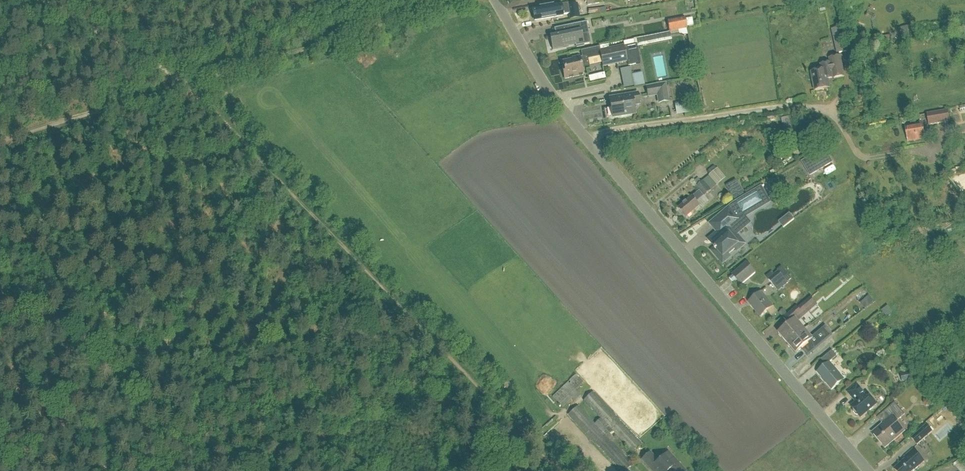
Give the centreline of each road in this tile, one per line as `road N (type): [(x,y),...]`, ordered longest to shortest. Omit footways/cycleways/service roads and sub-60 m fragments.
road 1 (unclassified): [(869,470),(561,106),(495,0)]
road 2 (track): [(437,345),(186,85)]
road 3 (track): [(472,0),(186,85)]
road 4 (track): [(186,85),(0,142)]
road 5 (track): [(558,470),(437,345)]
road 6 (track): [(153,65),(38,0)]

